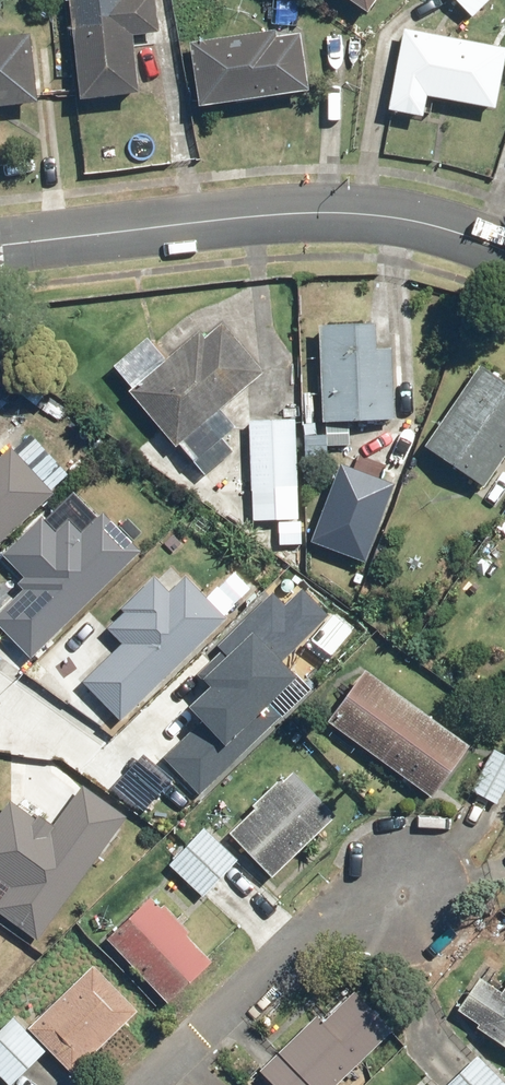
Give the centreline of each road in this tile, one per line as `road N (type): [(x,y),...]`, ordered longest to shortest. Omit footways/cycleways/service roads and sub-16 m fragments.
road 1 (residential): [(0,245),(282,211),(402,215),(504,246)]
road 2 (residential): [(402,895),(270,969),(153,1084)]

